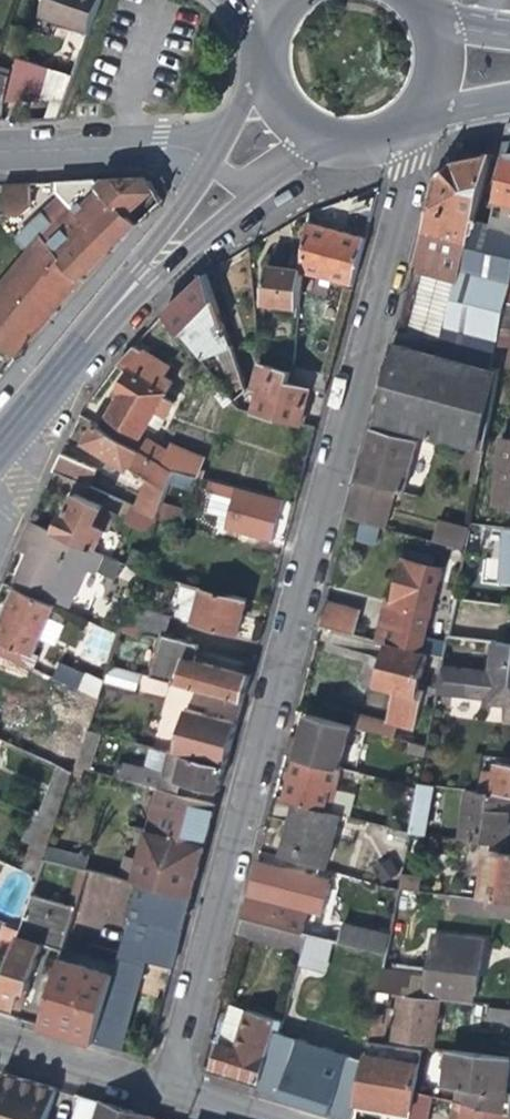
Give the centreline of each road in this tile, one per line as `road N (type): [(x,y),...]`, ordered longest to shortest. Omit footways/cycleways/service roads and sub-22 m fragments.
road 1 (residential): [(161,1088),(406,167),(389,141)]
road 2 (primary): [(0,452),(156,265)]
road 3 (residential): [(0,145),(168,137),(205,160)]
road 4 (residential): [(0,1041),(161,1088)]
road 5 (primary): [(156,265),(243,179)]

